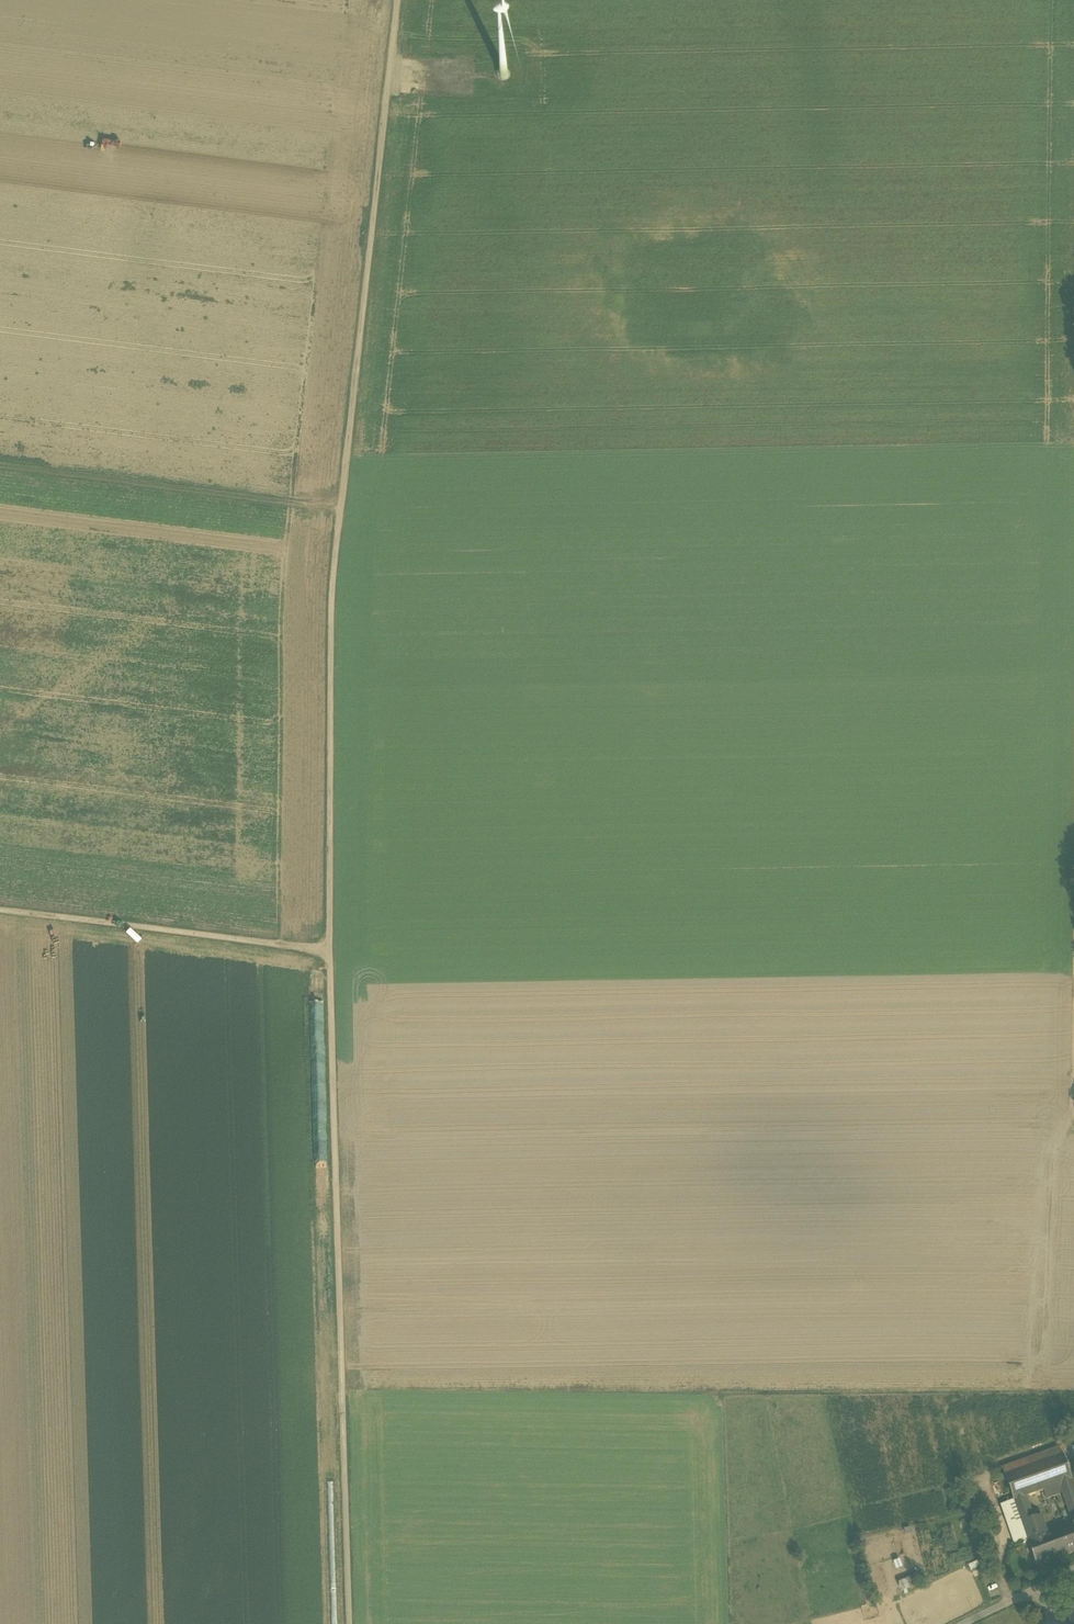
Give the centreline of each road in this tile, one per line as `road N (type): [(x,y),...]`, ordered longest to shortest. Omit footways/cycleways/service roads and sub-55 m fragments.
road 1 (track): [(347,1623),(326,966),(345,518),(396,0)]
road 2 (track): [(345,518),(0,475)]
road 3 (track): [(0,921),(326,966)]

